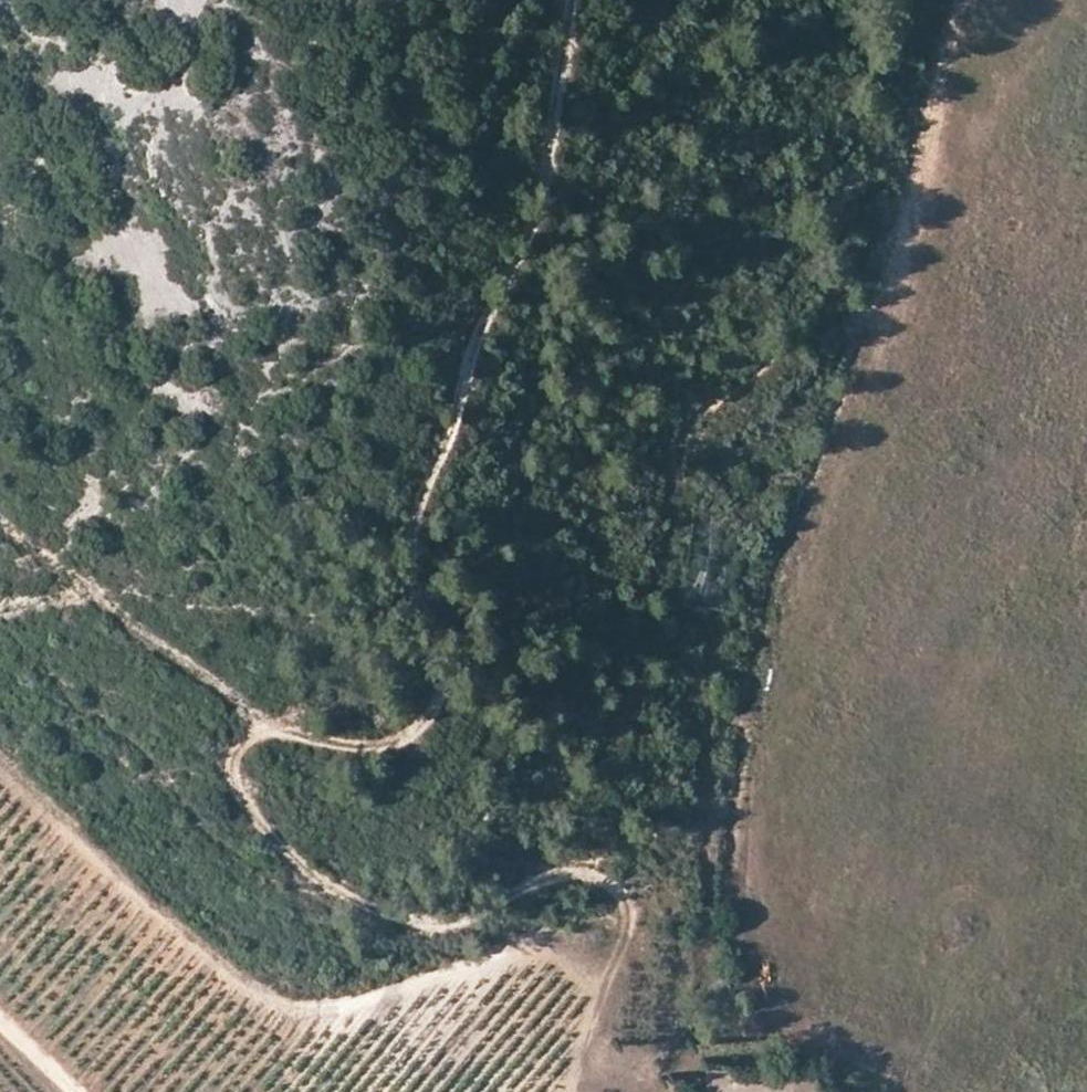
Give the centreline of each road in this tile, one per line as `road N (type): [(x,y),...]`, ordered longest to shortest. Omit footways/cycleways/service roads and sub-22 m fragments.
road 1 (track): [(577,1091),(624,912),(614,887),(585,873),(551,876),(455,922),(411,920),(349,898),(290,857),(252,815),(232,776),(229,749),(245,731),(269,726),(370,746),(408,735),(434,711),(444,684),(438,643),(412,581),(409,548),(488,311),(535,217),(570,0)]

